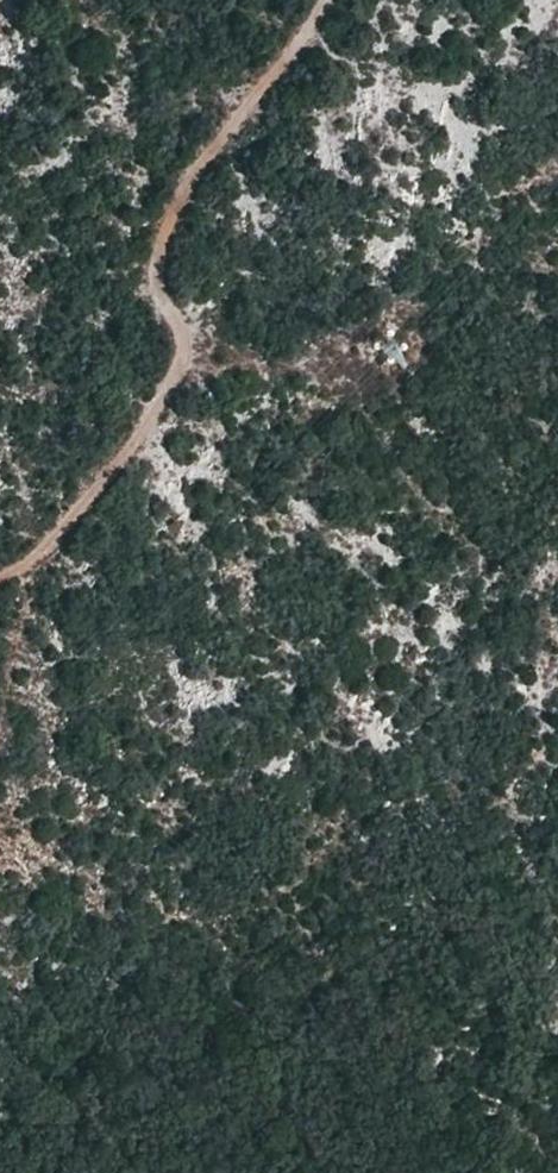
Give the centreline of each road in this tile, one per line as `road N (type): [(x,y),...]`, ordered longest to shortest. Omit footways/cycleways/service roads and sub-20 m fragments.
road 1 (track): [(0,580),(23,570),(110,470),(165,389),(188,326),(149,292),(157,247),(196,174),(288,71),(327,0)]

